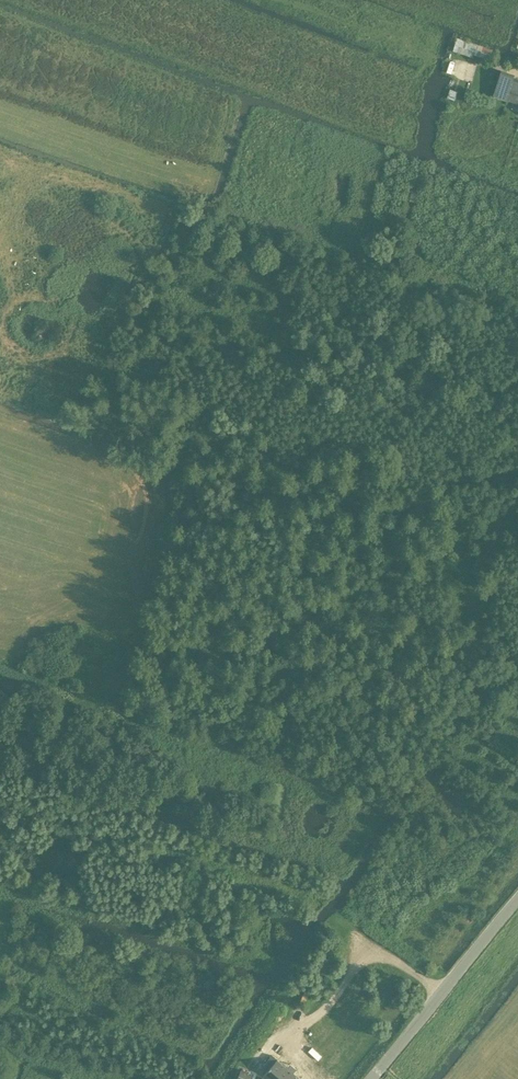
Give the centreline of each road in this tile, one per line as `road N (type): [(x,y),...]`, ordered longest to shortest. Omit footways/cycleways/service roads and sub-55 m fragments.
road 1 (track): [(0,155),(316,261),(341,238),(359,239),(517,301)]
road 2 (track): [(266,887),(0,797)]
road 3 (track): [(439,993),(381,953),(313,1019),(276,1037),(249,1069)]
road 4 (unclassified): [(372,1078),(517,897)]

